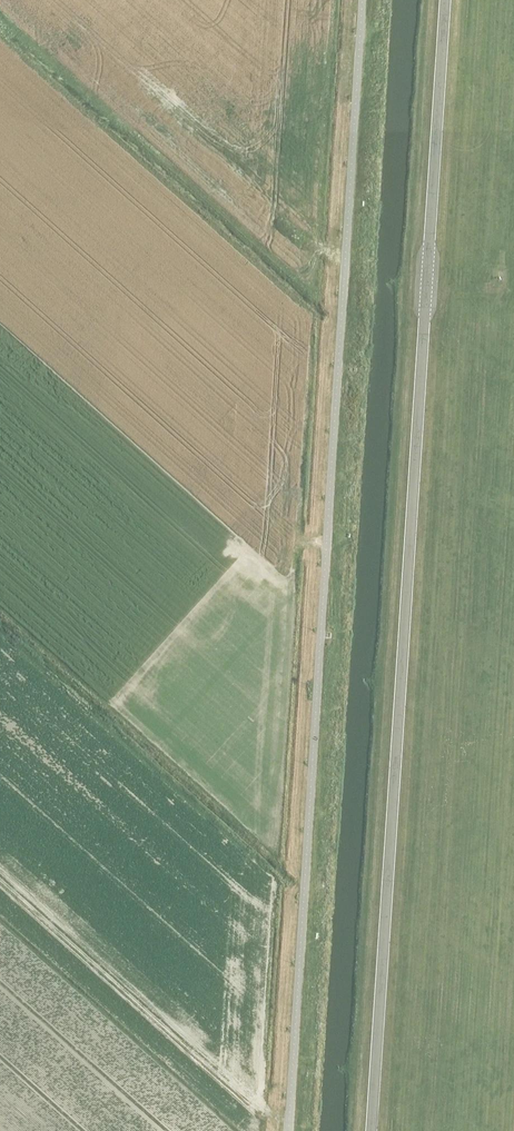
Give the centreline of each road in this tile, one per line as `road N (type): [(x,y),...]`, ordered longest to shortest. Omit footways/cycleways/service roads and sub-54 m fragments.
road 1 (track): [(290,1118),(245,1101),(0,881)]

